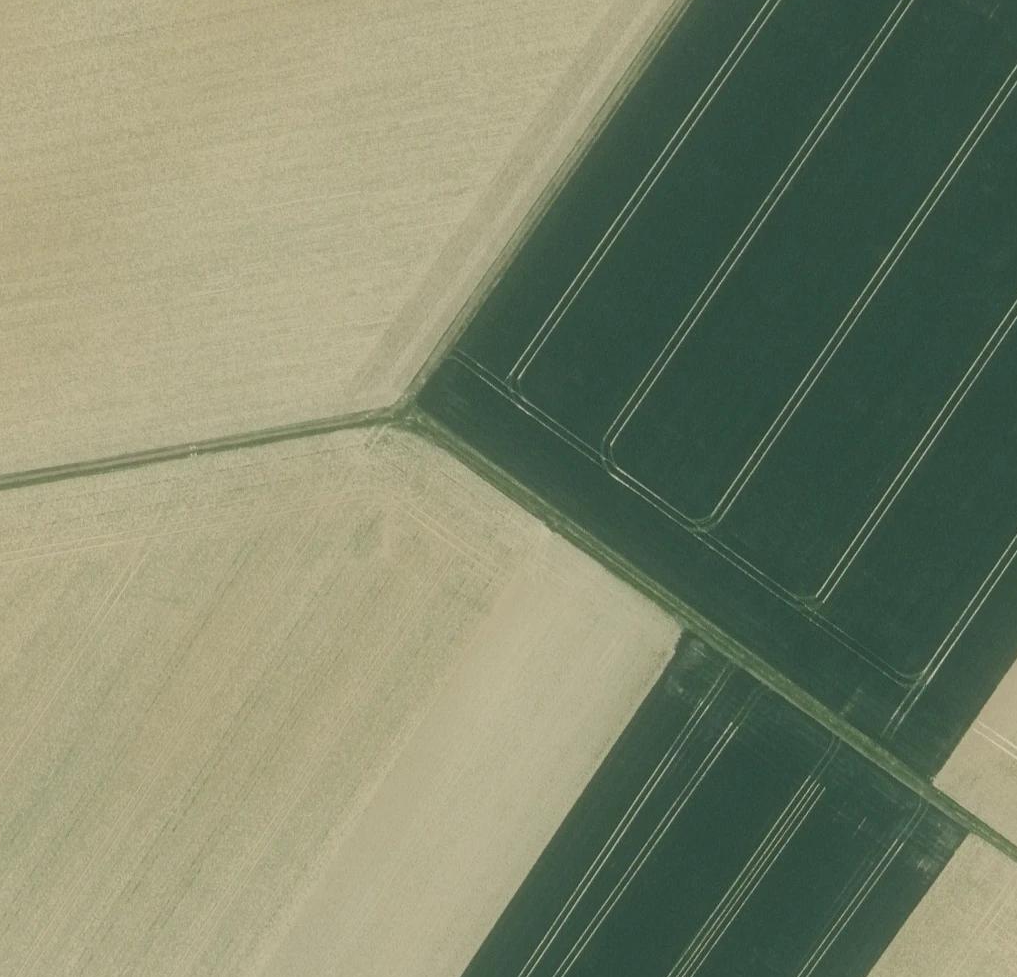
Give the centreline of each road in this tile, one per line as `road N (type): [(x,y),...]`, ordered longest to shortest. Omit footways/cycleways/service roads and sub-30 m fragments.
road 1 (track): [(0,489),(348,427),(411,433),(471,463),(1016,857)]
road 2 (track): [(689,0),(399,430)]

